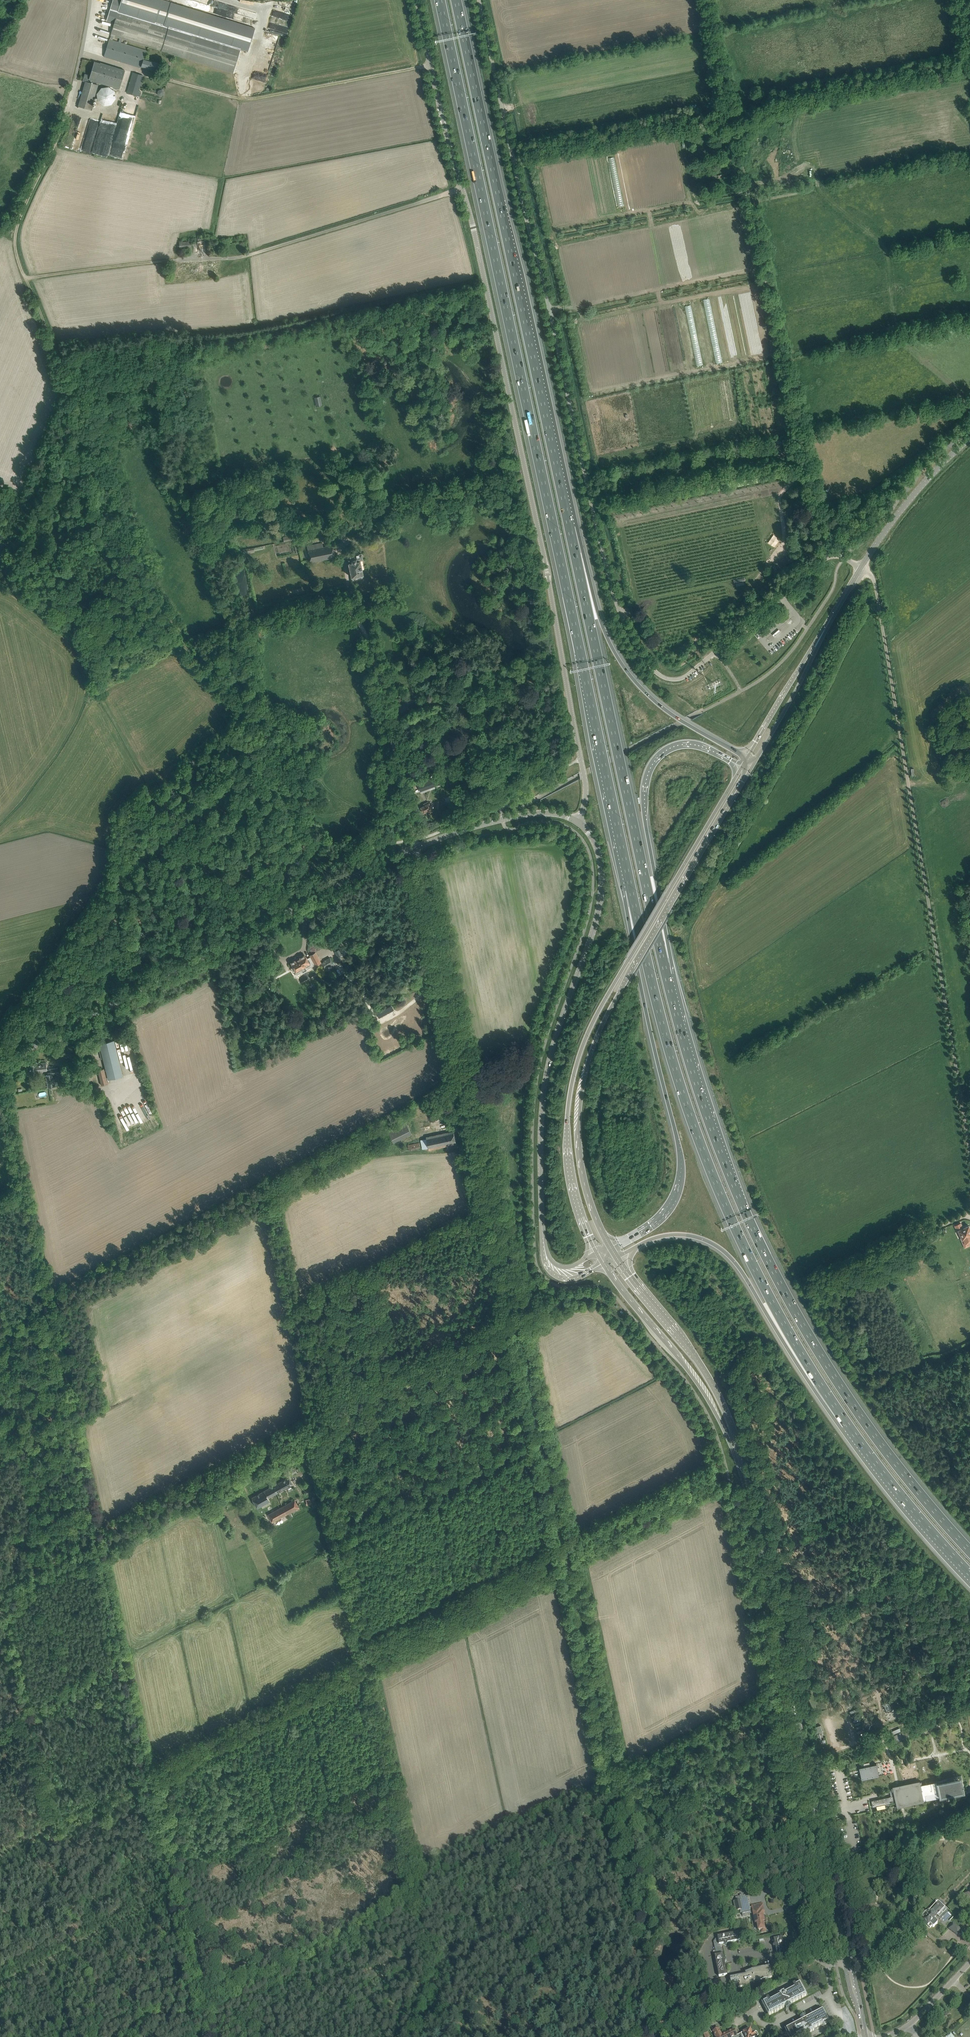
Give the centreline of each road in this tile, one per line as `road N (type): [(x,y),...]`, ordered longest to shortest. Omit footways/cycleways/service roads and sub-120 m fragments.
road 1 (track): [(414,840),(515,1322),(100,1543)]
road 2 (unclassified): [(861,568),(826,558),(682,678),(662,677),(638,651),(610,580),(479,0)]
road 3 (motorway): [(440,0),(631,889)]
road 4 (tertiary): [(578,822),(586,789),(547,571),(417,0)]
road 5 (track): [(0,1854),(713,1471)]
road 6 (track): [(154,2036),(776,1705)]
road 7 (motorway): [(969,1551),(906,1479),(797,1316),(726,1165),(666,975)]
road 8 (tertiary): [(0,1064),(415,848),(515,816),(560,814),(578,822)]
road 9 (track): [(443,2020),(315,1430)]
road 10 (motorway): [(631,889),(664,1030),(711,1172),(785,1326),(847,1424)]
road 11 (motorway): [(569,527),(457,0)]
road 12 (secondary): [(743,767),(580,1053),(568,1159),(597,1254)]
road 13 (secondary): [(611,1248),(581,1166),(580,1105),(590,1055),(751,766)]
road 14 (track): [(411,2036),(733,1868),(745,1822),(735,1757),(745,1721)]
road 15 (track): [(515,1322),(619,1787)]
road 16 (track): [(100,1543),(0,1093)]
road 17 (motorway): [(666,975),(569,527)]
road 18 (tertiary): [(542,1228),(543,1093),(602,885),(598,850),(578,822)]
road 19 (motorway): [(631,889),(642,992),(681,1174),(660,1218),(611,1248)]
road 20 (track): [(317,1427),(269,1195),(408,1118)]
road 21 (track): [(125,1665),(204,2036)]
road 22 (track): [(75,82),(19,220),(15,248),(96,429)]
road 23 (track): [(431,65),(250,99),(81,53)]
road 24 (motorway): [(617,1257),(665,1235),(720,1248),(824,1404),(847,1424)]
road 25 (motorway): [(666,975),(647,777),(660,755),(680,744),(743,767)]
road 26 (motorway): [(748,758),(666,711),(629,674),(606,635),(569,527)]
road 27 (secondary): [(750,1502),(746,1460),(712,1385),(617,1257)]
road 28 (secondary): [(602,1265),(703,1392),(750,1502)]
road 29 (track): [(183,640),(270,747),(315,882)]
road 30 (track): [(414,840),(366,632),(351,614),(311,622)]
road 31 (track): [(400,1822),(207,1924),(193,1878)]
road 32 (secondary): [(798,1726),(844,1963)]
road 33 (secondary): [(851,1961),(798,1726)]
road 34 (secondary): [(798,1726),(750,1502)]
road 35 (track): [(96,429),(145,570),(183,640)]
road 36 (track): [(174,1892),(0,1984)]
road 37 (motorway): [(847,1424),(969,1575)]
road 38 (track): [(733,1868),(679,1969),(682,2015),(660,2036)]
road 39 (track): [(40,1760),(79,1943)]
road 40 (secondary): [(861,568),(915,493),(969,437)]
road 41 (secondary): [(751,766),(823,631)]
road 42 (track): [(26,279),(177,260)]
road 43 (residential): [(722,2020),(754,2014),(771,2027),(828,1994),(828,1965)]
road 44 (secondary): [(823,631),(748,758)]
road 45 (track): [(632,1782),(654,1886),(643,1916)]
road 46 (track): [(648,2036),(629,1952),(643,1916)]
road 47 (track): [(100,1543),(125,1665)]

